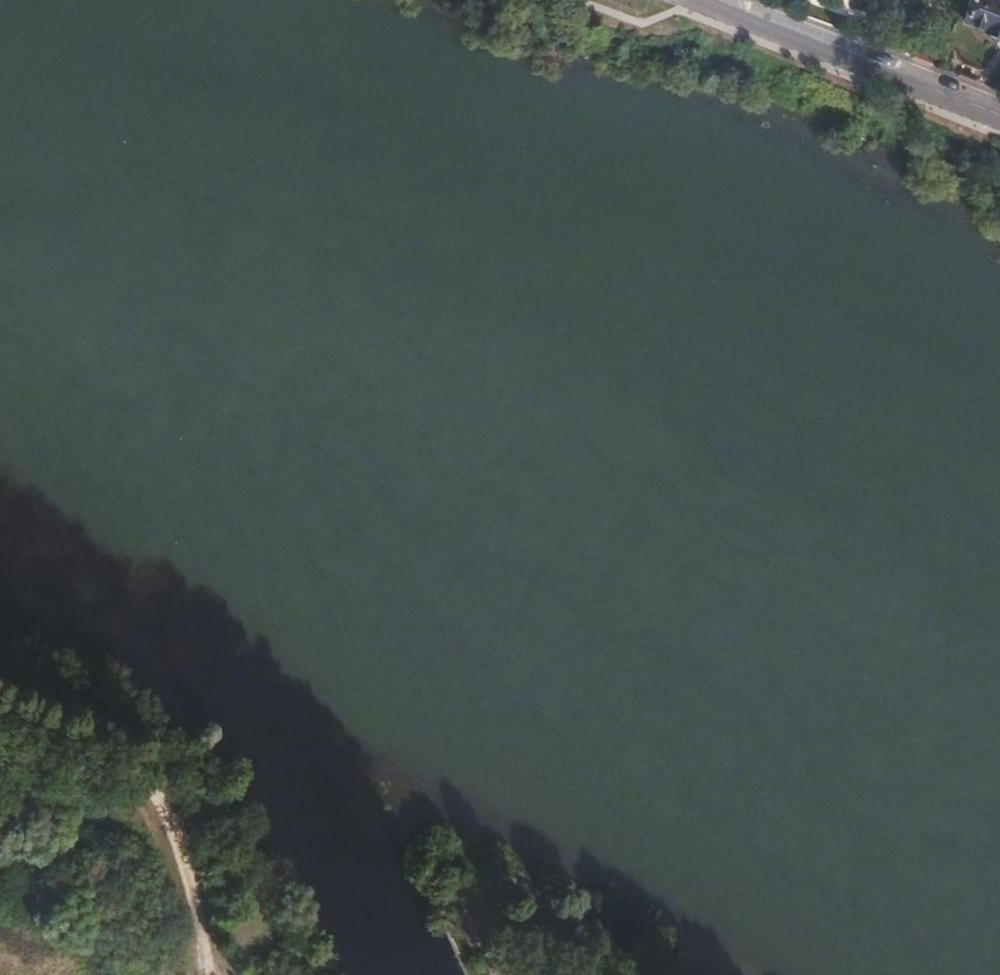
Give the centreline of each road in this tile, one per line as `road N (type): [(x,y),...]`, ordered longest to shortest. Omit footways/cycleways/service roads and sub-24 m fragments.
road 1 (track): [(209,974),(158,800),(109,748),(0,719)]
road 2 (tertiary): [(679,0),(999,118)]

